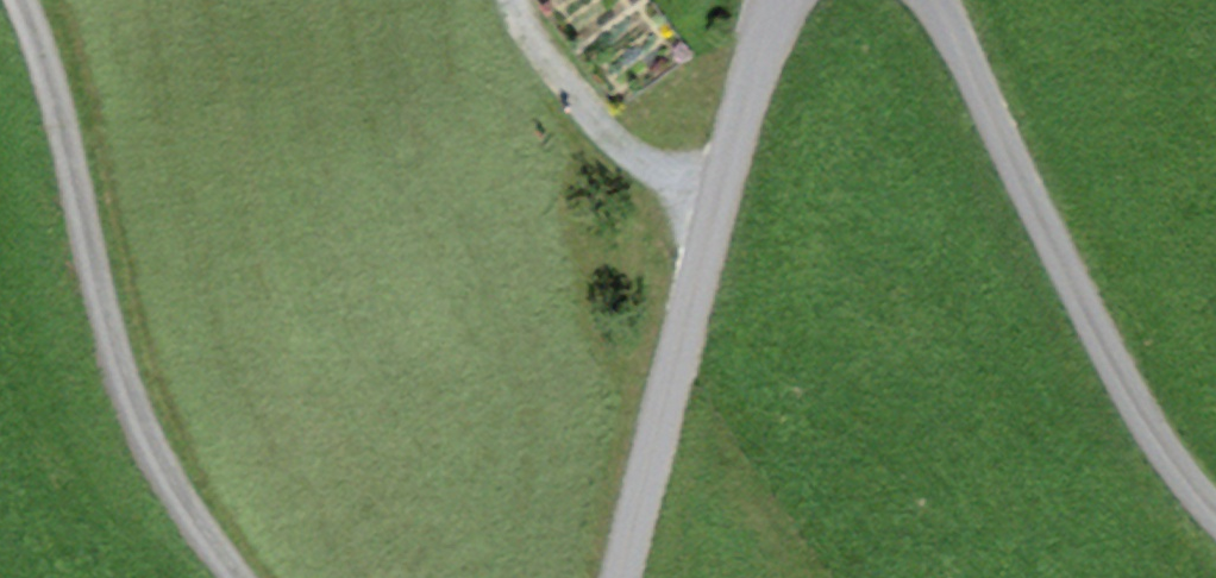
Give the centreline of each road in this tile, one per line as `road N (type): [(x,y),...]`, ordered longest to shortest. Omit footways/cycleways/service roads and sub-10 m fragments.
road 1 (residential): [(241,577),(182,501),(142,427),(108,336),(44,61),(19,0)]
road 2 (residential): [(622,577),(748,88),(779,0)]
road 3 (residential): [(934,0),(1133,397),(1188,487),(1215,516)]
road 4 (track): [(717,207),(635,154),(559,77),(513,0)]

